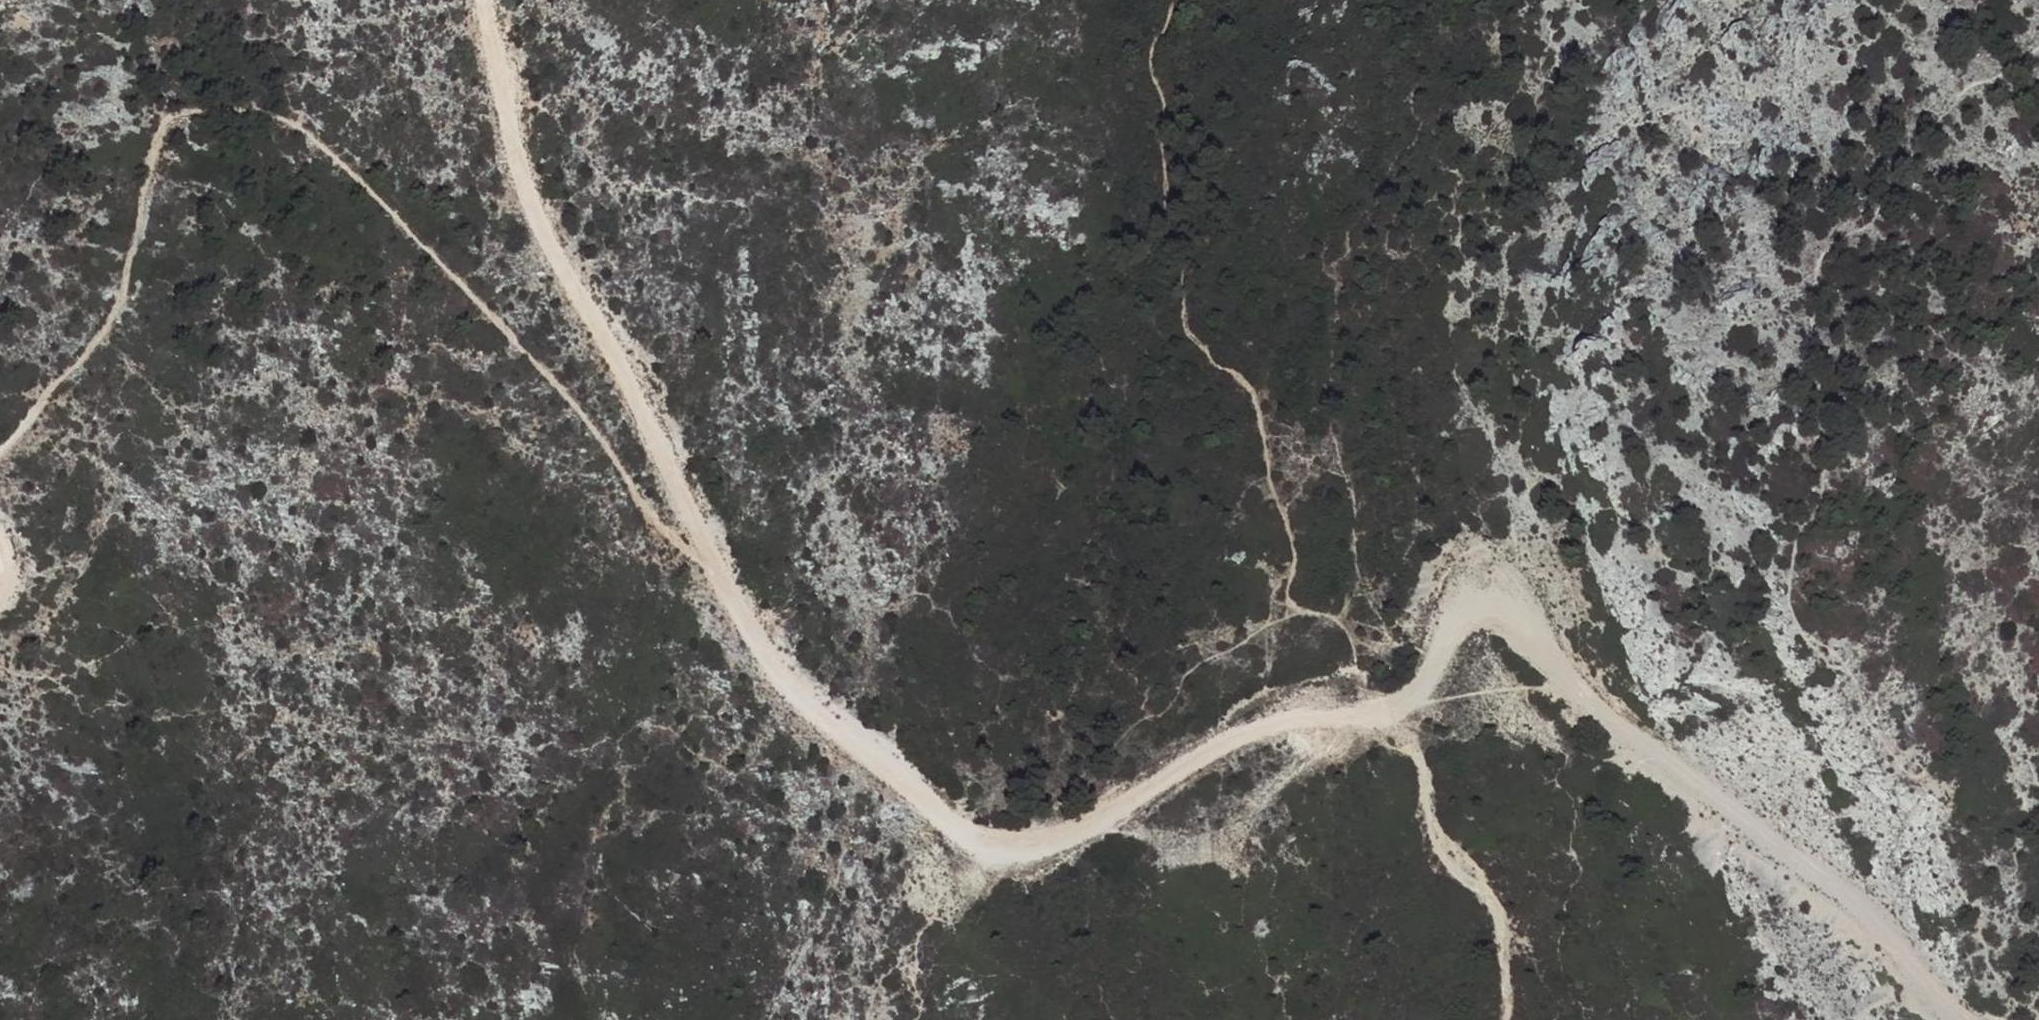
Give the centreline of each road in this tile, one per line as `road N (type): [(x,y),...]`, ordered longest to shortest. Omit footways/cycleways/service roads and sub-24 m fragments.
road 1 (track): [(1386,711),(1300,719),(1245,738),(1098,824),(1033,848),(972,840),(918,792),(821,730),(702,560)]
road 2 (track): [(1980,1019),(1908,974),(1827,882),(1550,664),(1514,602),(1478,599),(1435,671),(1386,711)]
road 3 (track): [(702,560),(626,379),(526,192),(486,0)]

